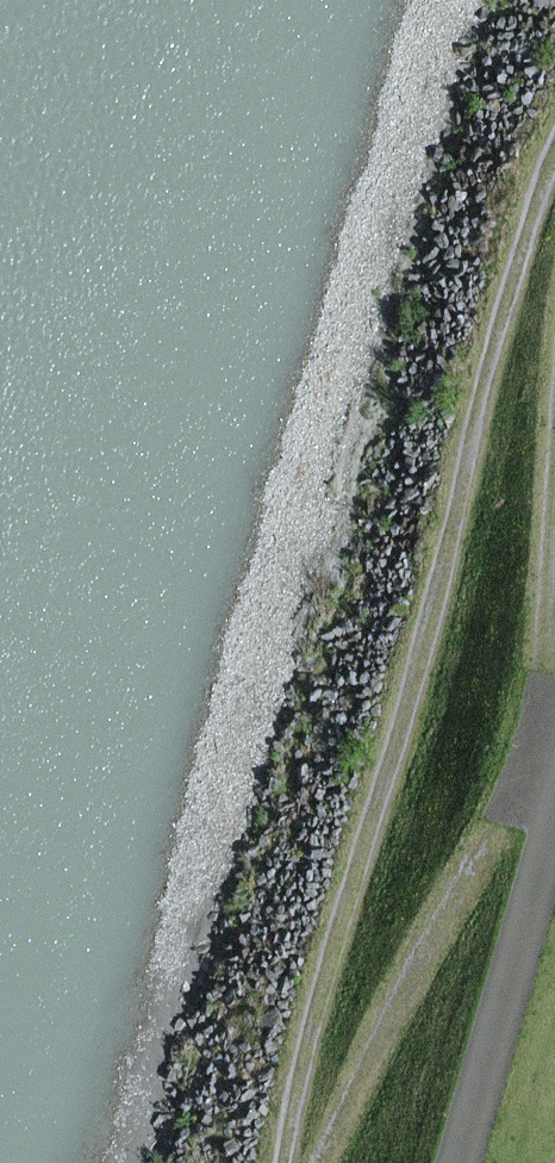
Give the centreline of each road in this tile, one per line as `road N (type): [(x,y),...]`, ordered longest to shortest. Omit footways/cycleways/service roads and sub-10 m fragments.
road 1 (track): [(295,1162),(325,1017),(554,201)]
road 2 (track): [(332,1162),(554,801)]

